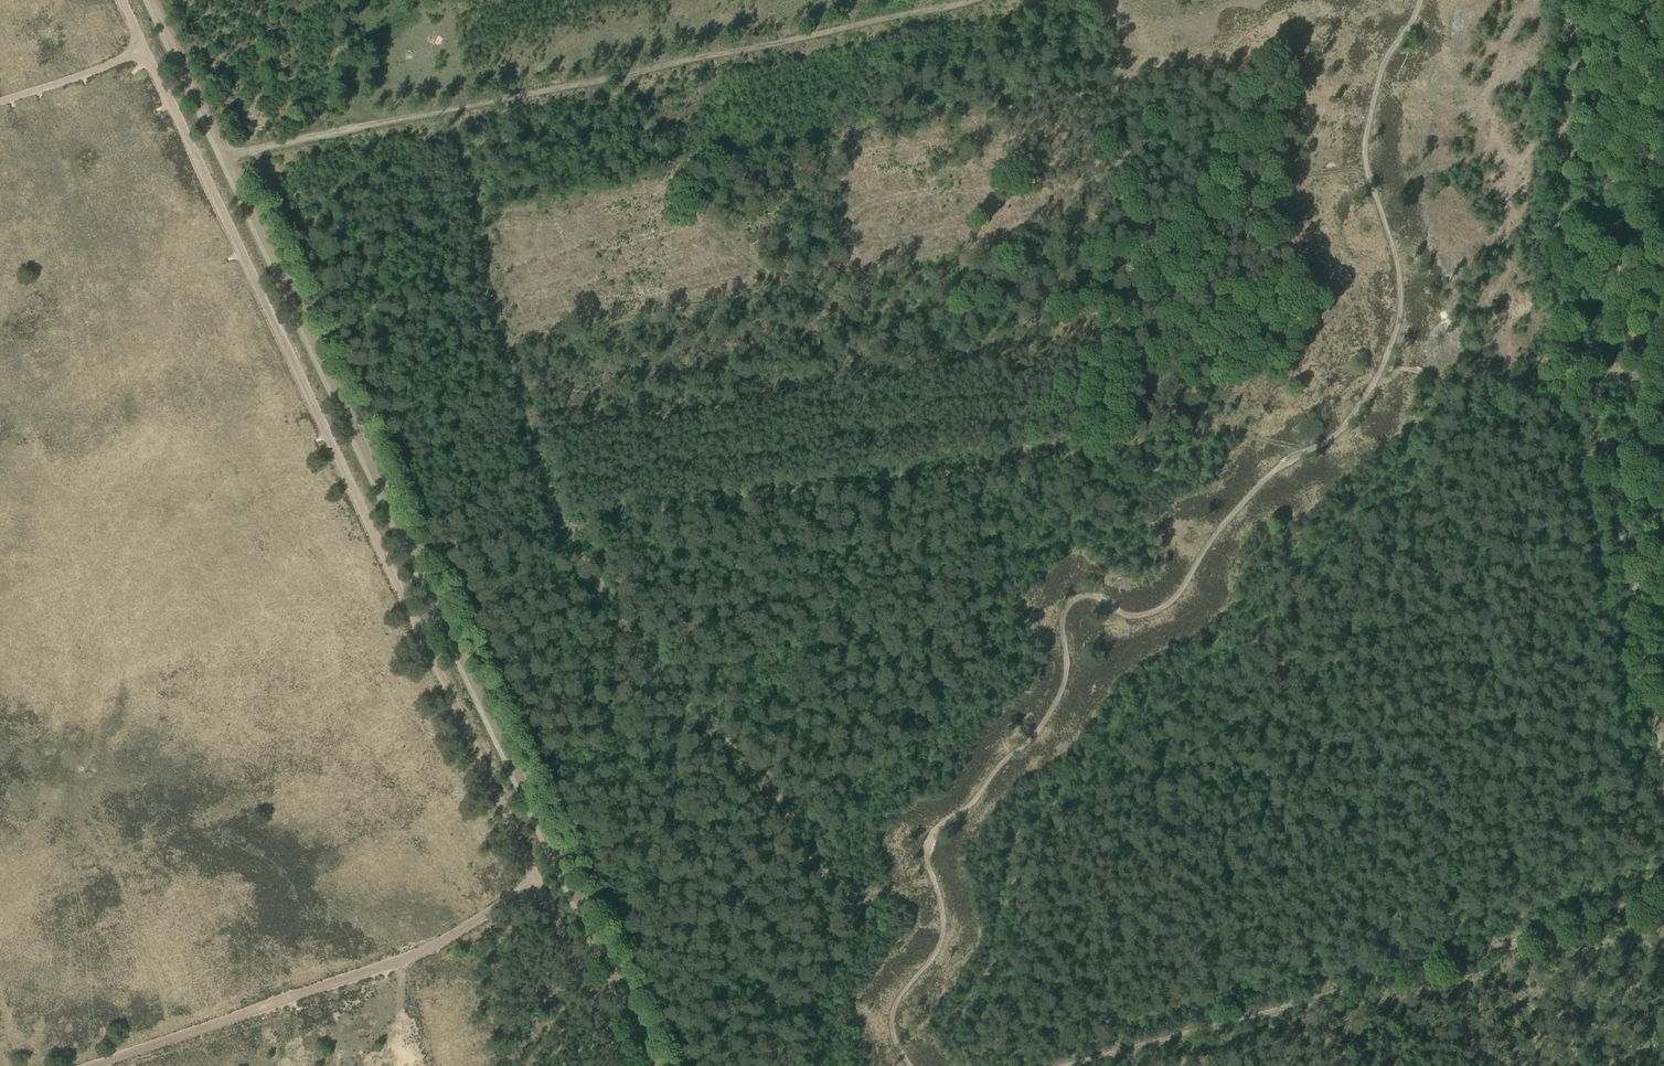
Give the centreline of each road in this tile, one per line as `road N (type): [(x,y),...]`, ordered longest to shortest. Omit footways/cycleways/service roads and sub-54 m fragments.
road 1 (track): [(625,1065),(119,0)]
road 2 (track): [(656,1065),(225,156)]
road 3 (track): [(1663,755),(1567,276),(1571,0)]
road 4 (track): [(412,551),(899,484),(1135,442)]
road 5 (track): [(937,890),(927,864),(933,834),(972,803),(1064,684),(1065,608),(1086,595),(1130,617),(1166,605),(1236,508),(1276,469),(1314,448)]
road 6 (track): [(1663,897),(1073,1065)]
road 7 (track): [(1367,165),(777,276)]
road 8 (track): [(93,1065),(402,960),(536,883)]
road 9 (track): [(1135,442),(1142,251),(1115,129),(1119,45),(1098,0)]
road 10 (track): [(621,66),(955,0)]
road 11 (track): [(1384,367),(1663,374)]
road 12 (track): [(777,276),(712,228),(679,188),(648,137),(621,66)]
road 13 (track): [(1384,367),(1399,285),(1367,165)]
road 14 (track): [(621,66),(424,107)]
road 15 (track): [(909,1065),(891,1016),(942,941),(937,890)]
road 16 (track): [(1135,442),(1231,432),(1314,448)]
road 17 (track): [(1367,165),(1378,81),(1419,0)]
road 18 (track): [(0,103),(164,42)]
road 19 (track): [(225,156),(152,0)]

